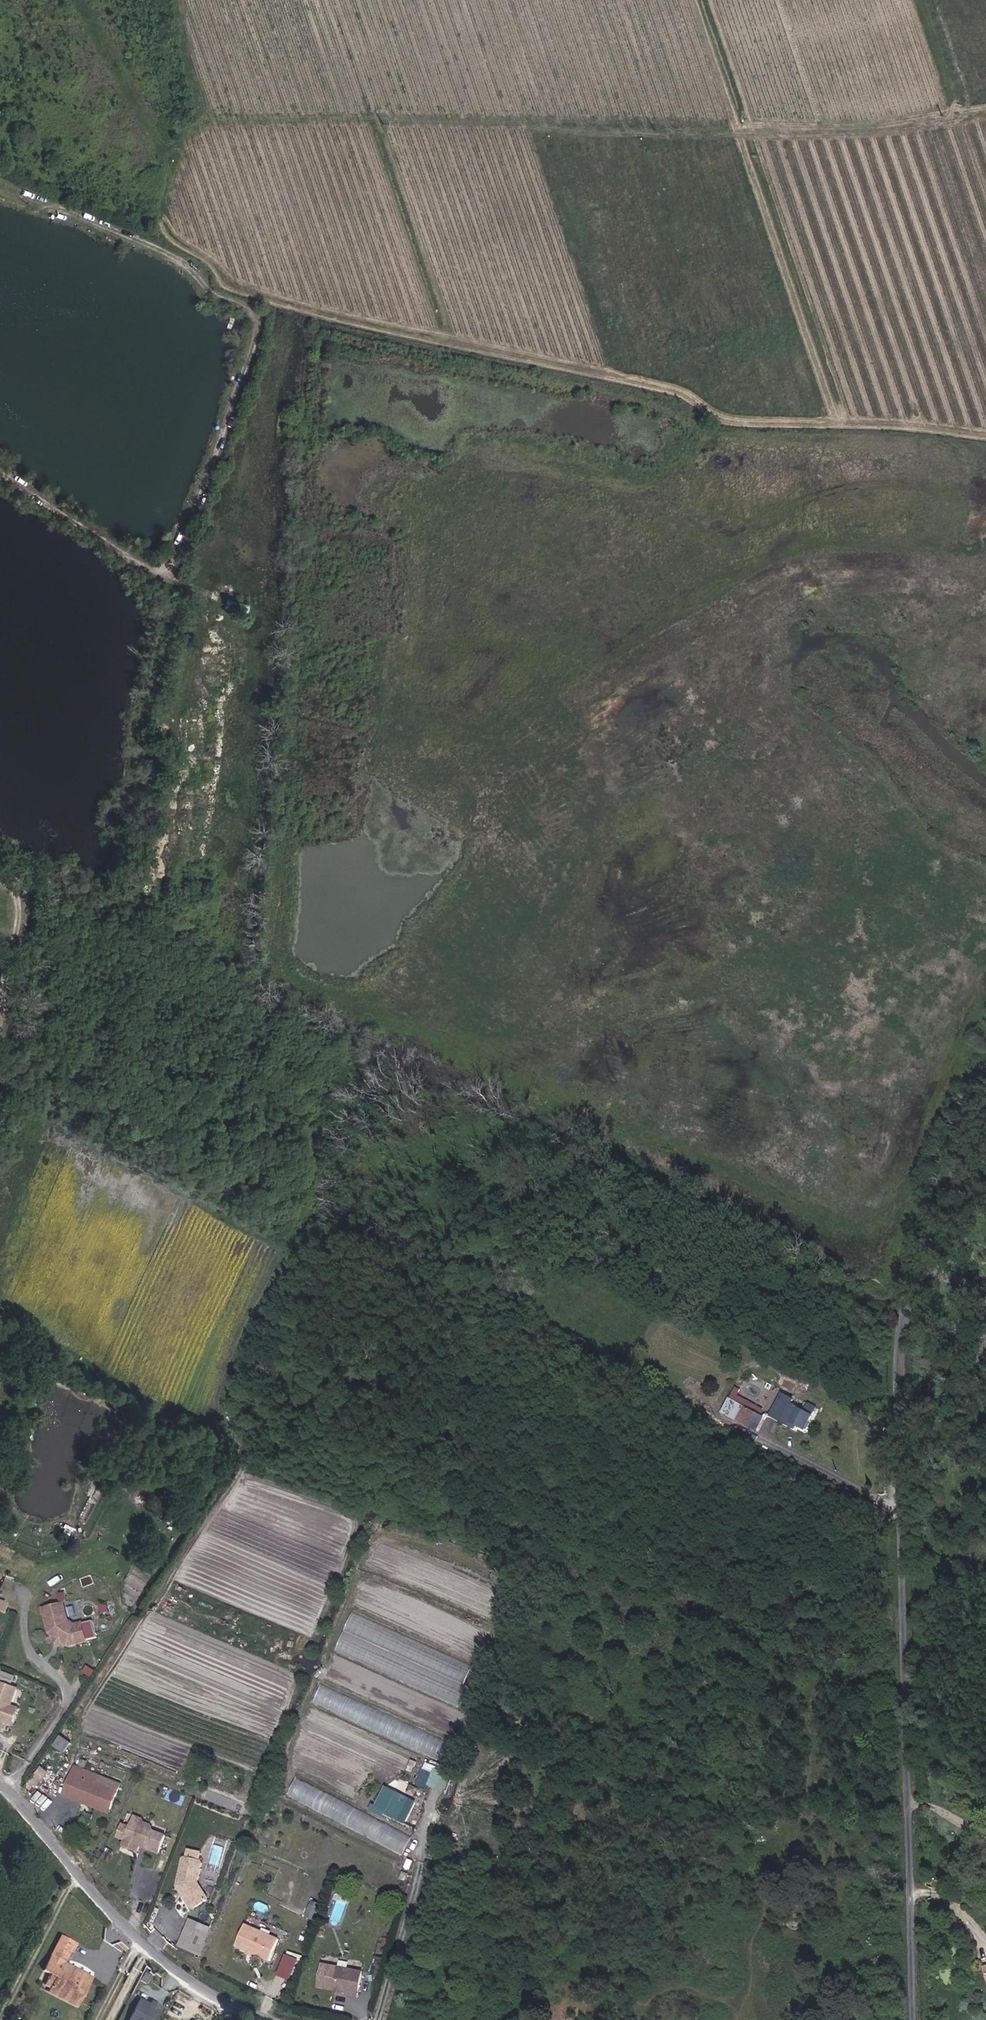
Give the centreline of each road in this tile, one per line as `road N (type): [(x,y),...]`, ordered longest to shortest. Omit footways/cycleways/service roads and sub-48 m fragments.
road 1 (residential): [(912,2019),(897,1322),(985,1084)]
road 2 (unclassified): [(248,2019),(153,1964),(0,1784)]

